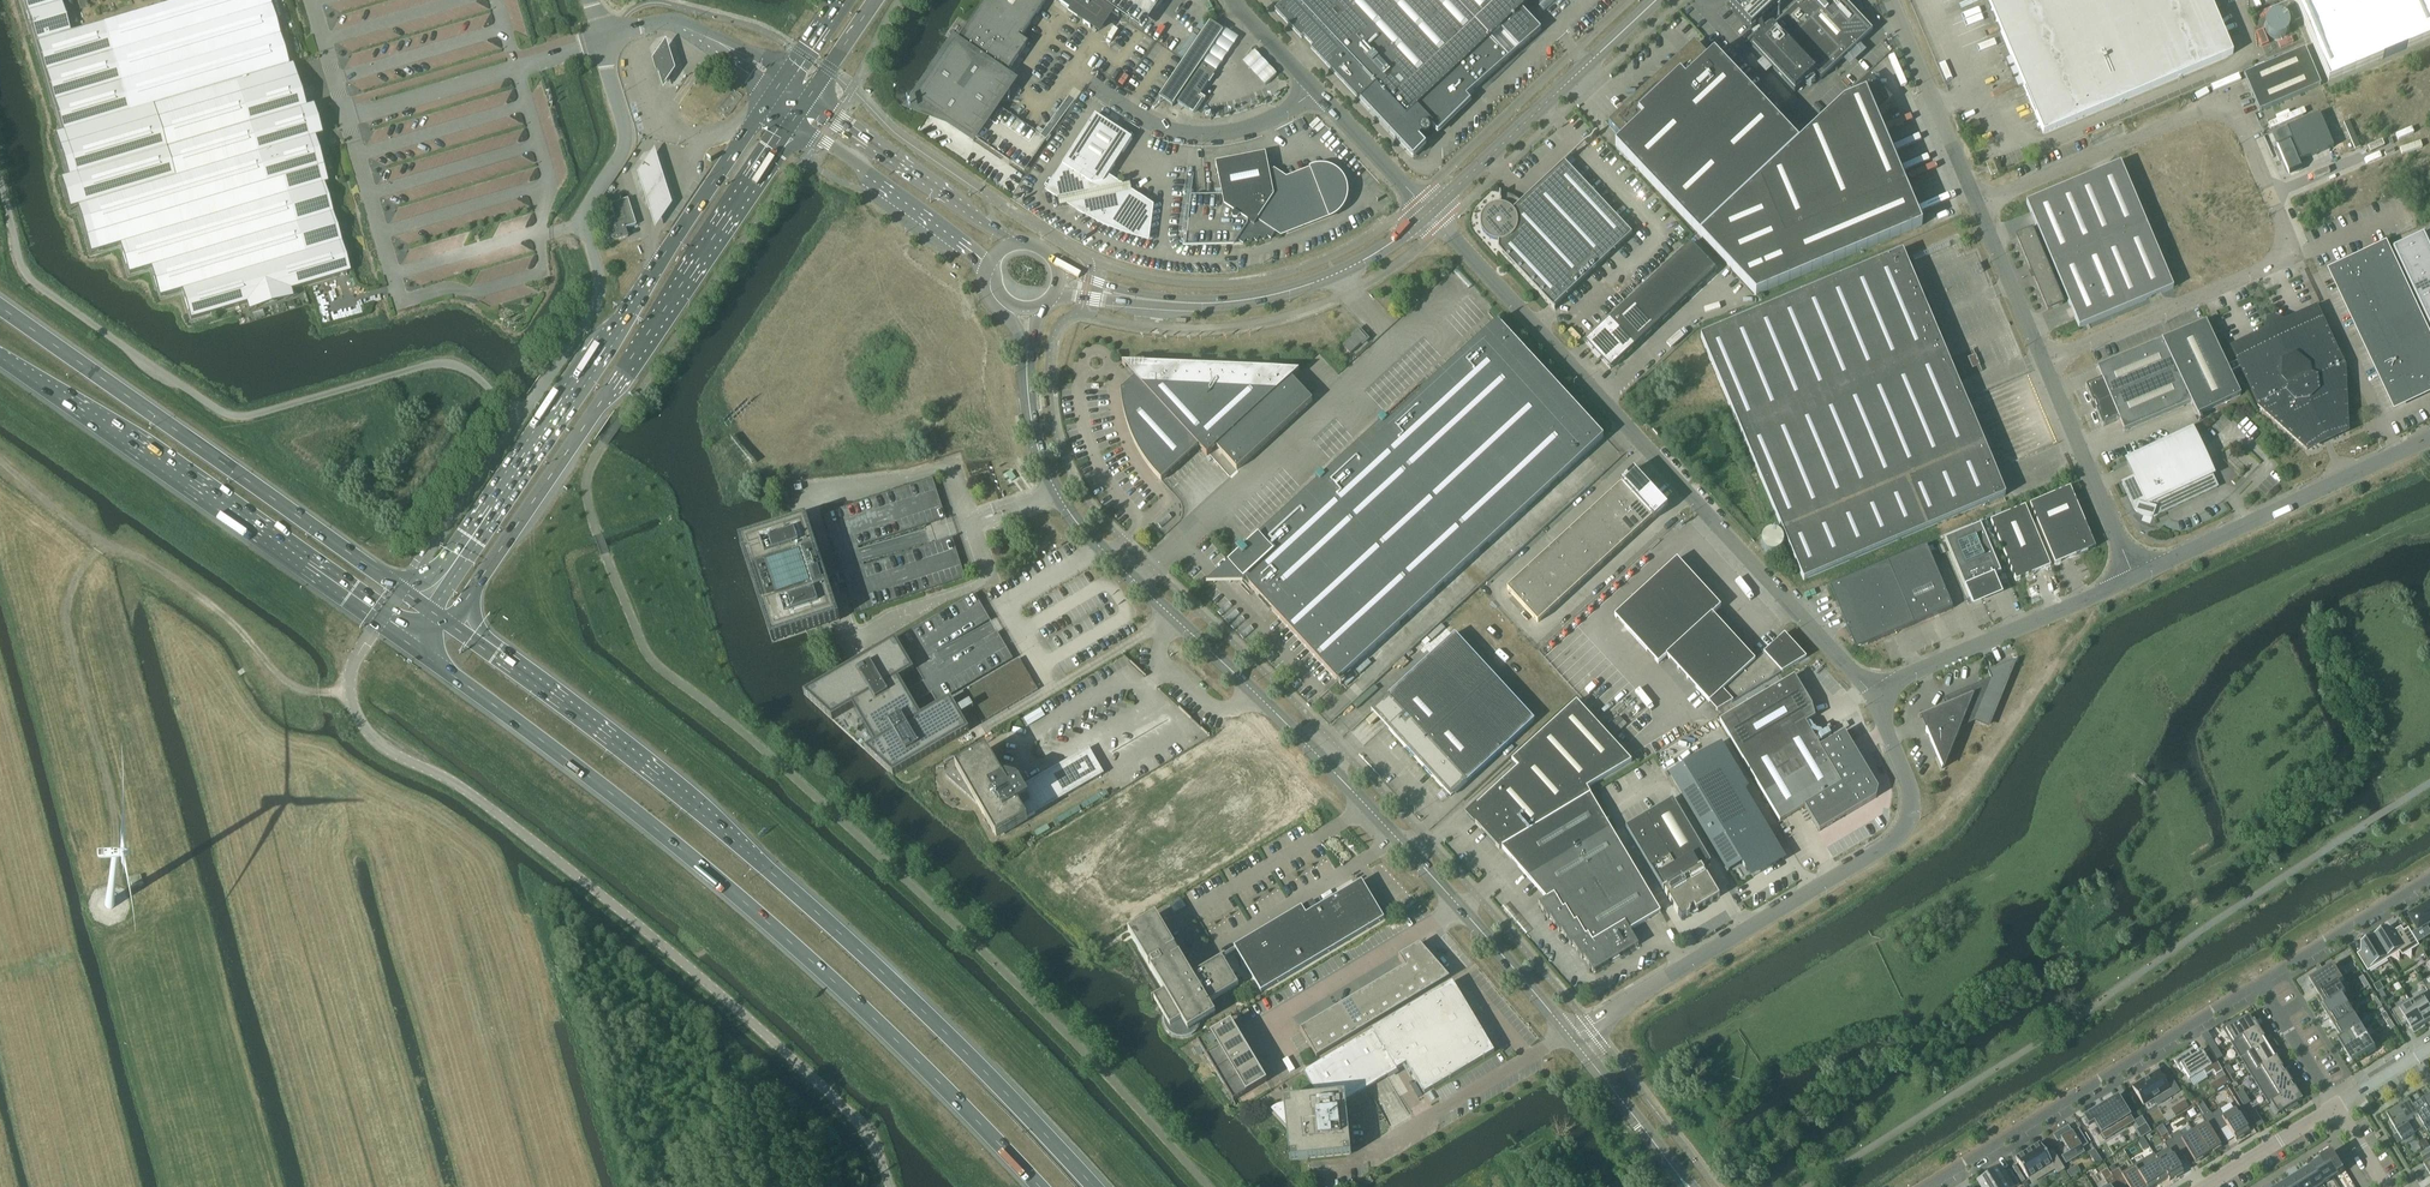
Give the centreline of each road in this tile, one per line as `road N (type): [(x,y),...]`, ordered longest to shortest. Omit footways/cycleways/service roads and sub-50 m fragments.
road 1 (tertiary): [(1571,1038),(1303,740),(1085,533),(1037,444),(1027,360)]
road 2 (trunk): [(1089,1186),(848,940),(754,857),(449,625)]
road 3 (trunk): [(412,646),(771,925),(1039,1186)]
road 4 (unclassified): [(889,1186),(856,1119),(670,951),(487,806),(371,736),(357,719),(351,674),(378,623)]
road 5 (unclassified): [(2043,362),(2284,258),(2287,236),(2241,123),(2209,110),(1976,203)]
road 6 (unclassified): [(1871,691),(1430,212)]
road 7 (primary): [(772,99),(425,608)]
road 8 (primary): [(449,625),(791,121)]
road 9 (unclassified): [(1571,1038),(1893,841),(1912,810),(1911,786),(1871,691)]
road 10 (trunk): [(401,590),(0,308)]
road 11 (trunk): [(0,357),(378,623)]
road 12 (track): [(350,691),(291,685),(215,608),(80,528),(0,462)]
road 13 (residential): [(2260,986),(1924,1186)]
road 14 (unclassified): [(600,40),(626,137),(581,217),(602,297),(553,371)]
road 15 (track): [(107,544),(78,575),(66,609),(119,826),(117,877)]
road 16 (unclassified): [(2133,577),(2429,438)]
road 17 (tertiary): [(1430,212),(1367,259),(1294,289),(1222,303),(1136,298)]
road 18 (tertiary): [(1657,0),(1430,212)]
road 19 (unclassified): [(1871,691),(2133,577)]
road 20 (unclassified): [(344,117),(600,40)]
road 21 (tertiary): [(1014,243),(832,118),(810,94)]
road 22 (unclassified): [(1091,85),(1157,126),(1205,136),(1266,122),(1316,91)]
road 23 (tertiary): [(791,121),(992,266)]
road 24 (unclassified): [(2133,577),(2043,362)]
road 25 (unclassified): [(1976,203),(1891,0)]
road 26 (unclassified): [(519,418),(401,590)]
road 27 (residential): [(2429,880),(2260,986)]
road 28 (tertiary): [(1689,1186),(1571,1038)]
road 29 (unclassified): [(2043,362),(1976,203)]
road 30 (unclassified): [(1430,212),(1316,91)]
road 31 (residential): [(2205,1186),(2334,1107)]
road 32 (residential): [(2334,1107),(2260,986)]
road 33 (unclassified): [(1316,91),(1231,0)]

